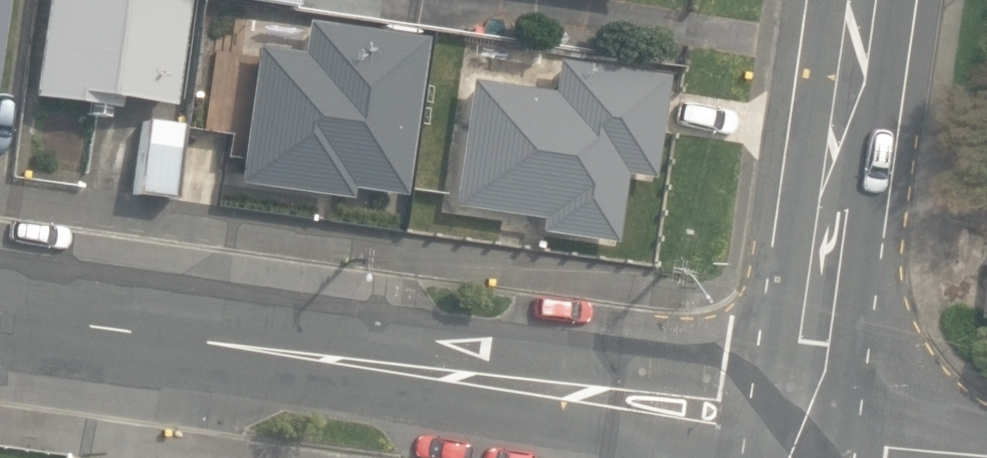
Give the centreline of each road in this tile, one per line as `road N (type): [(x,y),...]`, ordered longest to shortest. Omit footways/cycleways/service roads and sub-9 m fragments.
road 1 (residential): [(0,314),(808,432)]
road 2 (secondary): [(808,432),(868,0)]
road 3 (residential): [(808,432),(986,449)]

